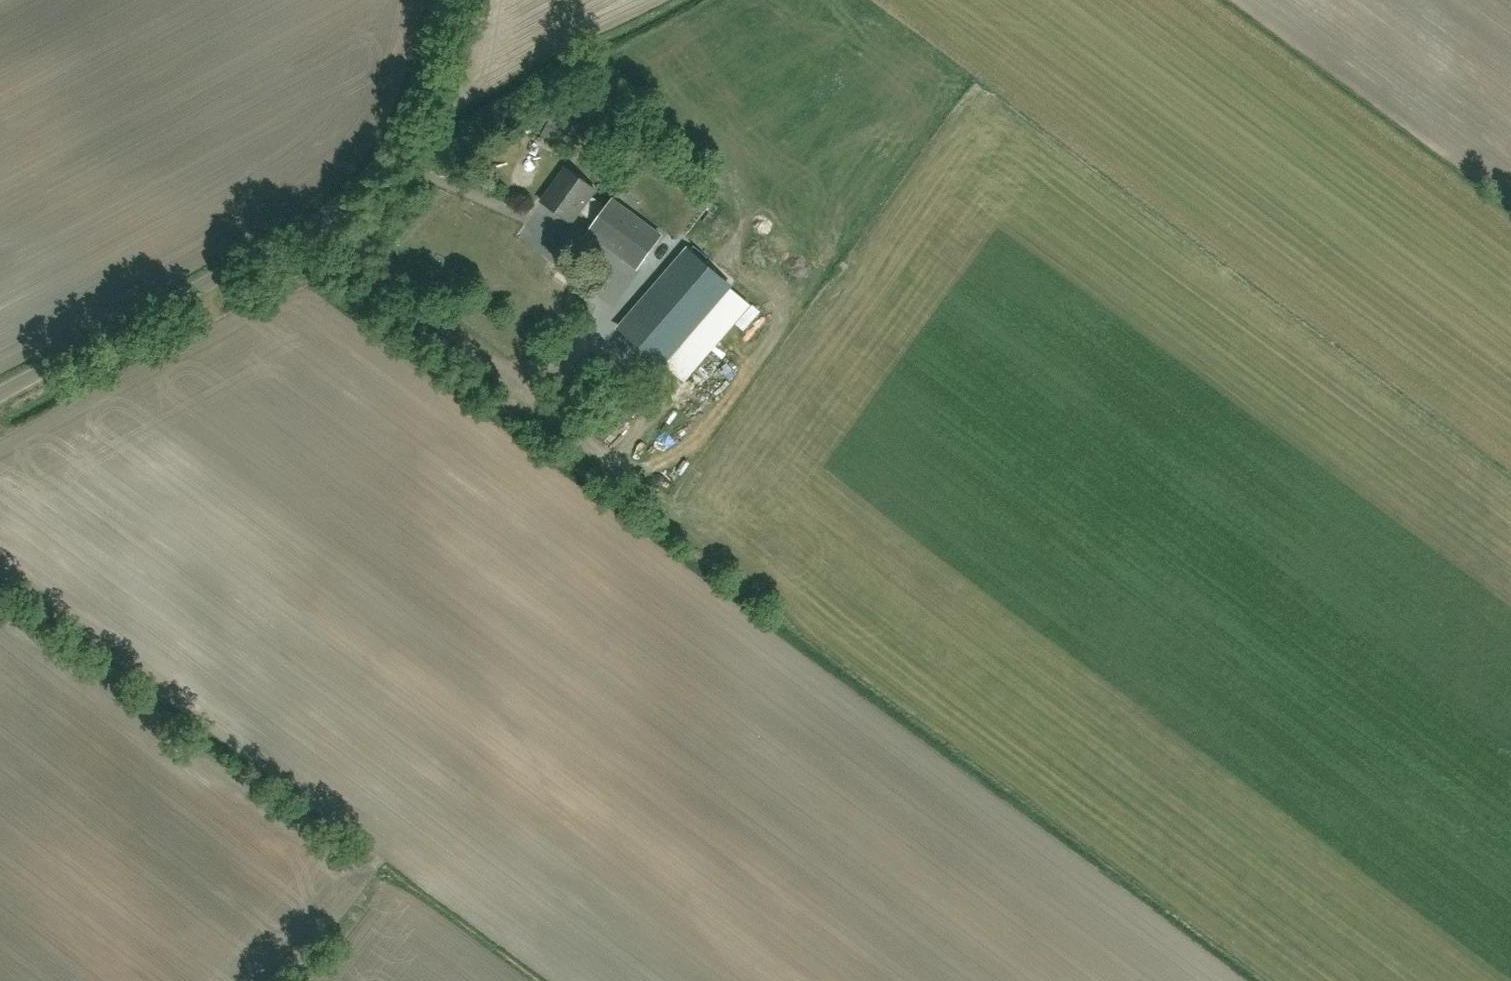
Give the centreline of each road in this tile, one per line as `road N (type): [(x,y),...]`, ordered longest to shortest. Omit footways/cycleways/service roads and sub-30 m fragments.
road 1 (unclassified): [(0,395),(344,203),(404,138),(448,0)]

